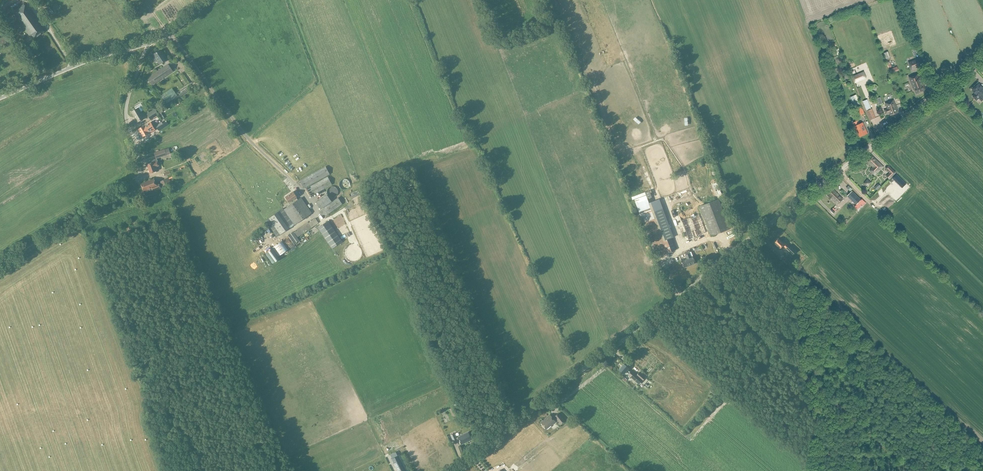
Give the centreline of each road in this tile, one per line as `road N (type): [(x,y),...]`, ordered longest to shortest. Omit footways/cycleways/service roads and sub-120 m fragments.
road 1 (unclassified): [(456,470),(982,57)]
road 2 (track): [(77,231),(173,200),(253,144)]
road 3 (track): [(0,266),(128,190)]
road 4 (unclassified): [(0,98),(127,50)]
road 5 (unclassified): [(138,180),(126,112),(140,63)]

